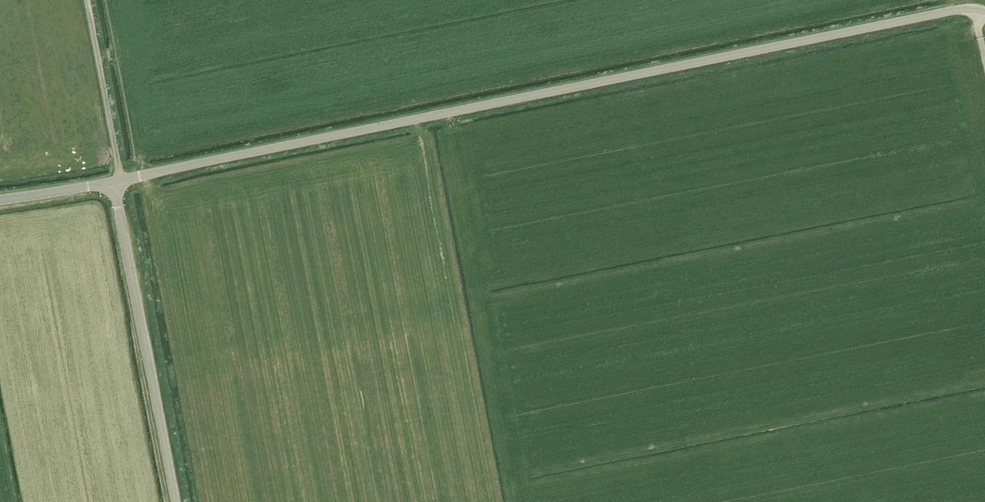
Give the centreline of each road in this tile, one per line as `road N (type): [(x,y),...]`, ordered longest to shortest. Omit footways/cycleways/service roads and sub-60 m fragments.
road 1 (unclassified): [(114,181),(961,9),(984,11)]
road 2 (tertiary): [(175,501),(114,181)]

